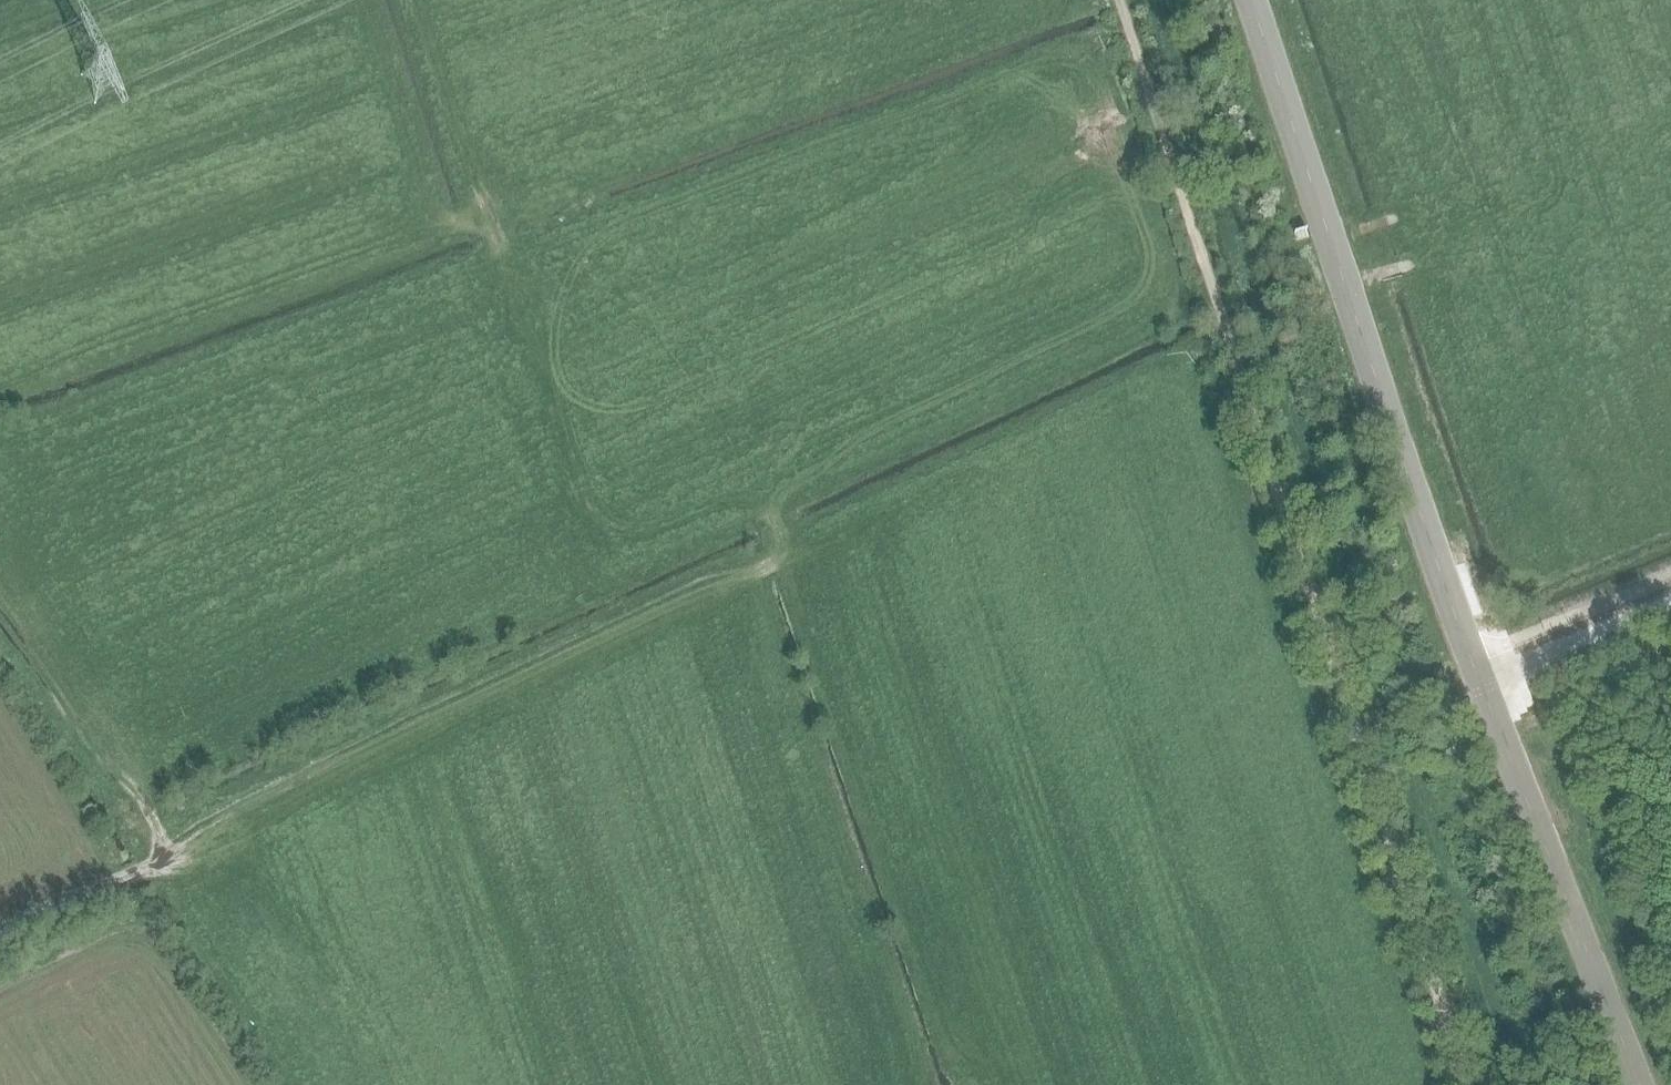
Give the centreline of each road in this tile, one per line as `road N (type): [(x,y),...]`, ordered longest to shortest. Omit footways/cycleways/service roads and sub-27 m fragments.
road 1 (unclassified): [(1642,1084),(1470,658),(1254,0)]
road 2 (track): [(1114,0),(1471,1084)]

